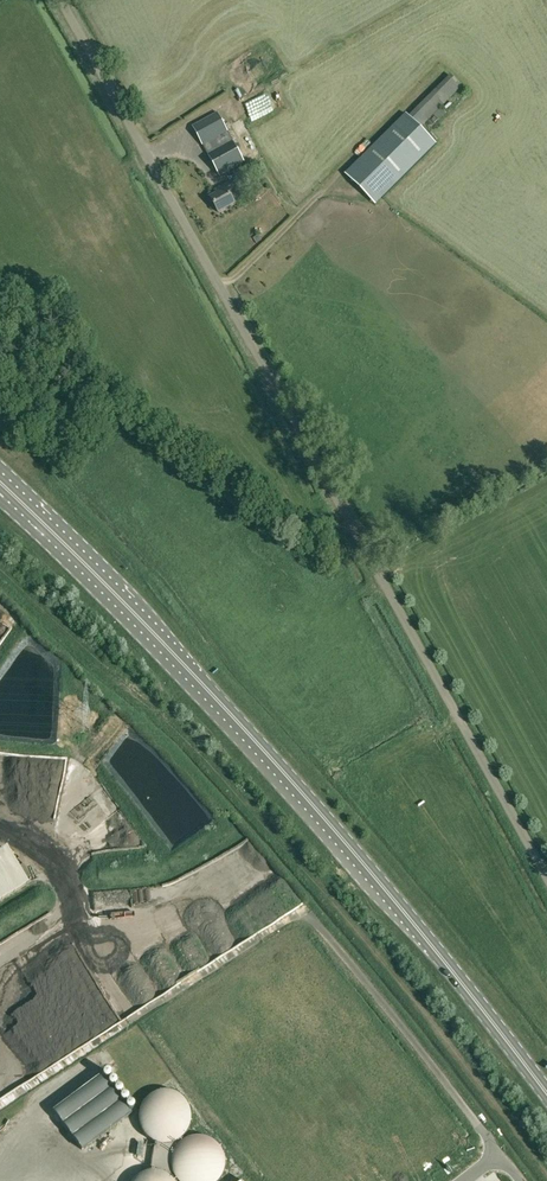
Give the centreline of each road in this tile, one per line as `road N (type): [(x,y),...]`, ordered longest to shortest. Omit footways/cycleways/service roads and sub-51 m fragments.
road 1 (unclassified): [(546,881),(58,0)]
road 2 (primary): [(546,1098),(306,799),(10,491)]

